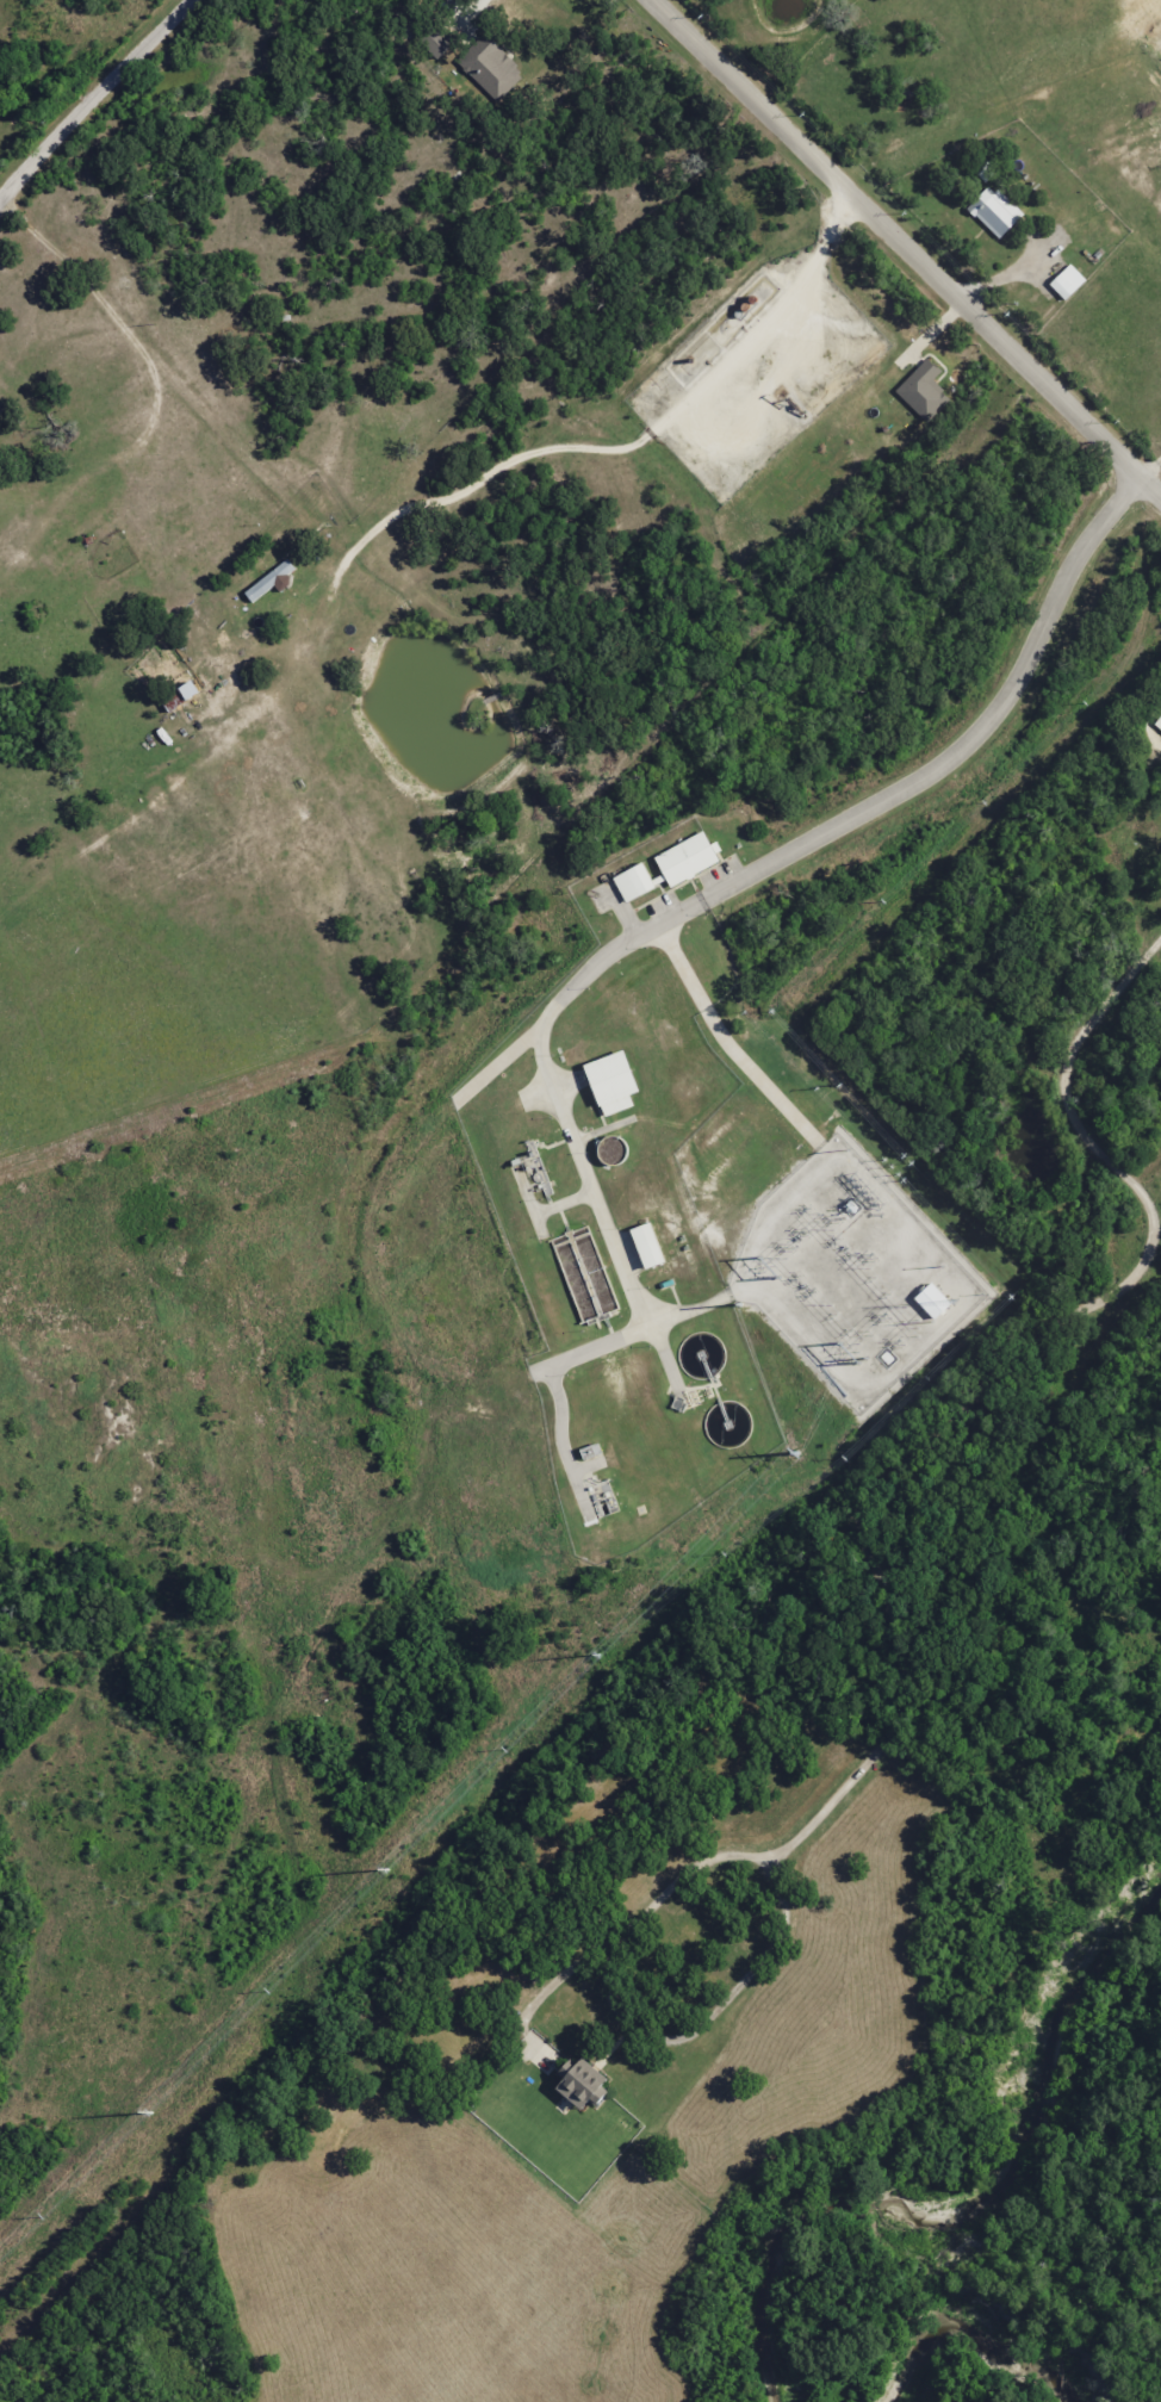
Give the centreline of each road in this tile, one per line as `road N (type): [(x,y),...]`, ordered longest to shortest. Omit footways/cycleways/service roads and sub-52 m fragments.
road 1 (residential): [(646,0),(1160,497)]
road 2 (residential): [(0,198),(190,0)]

